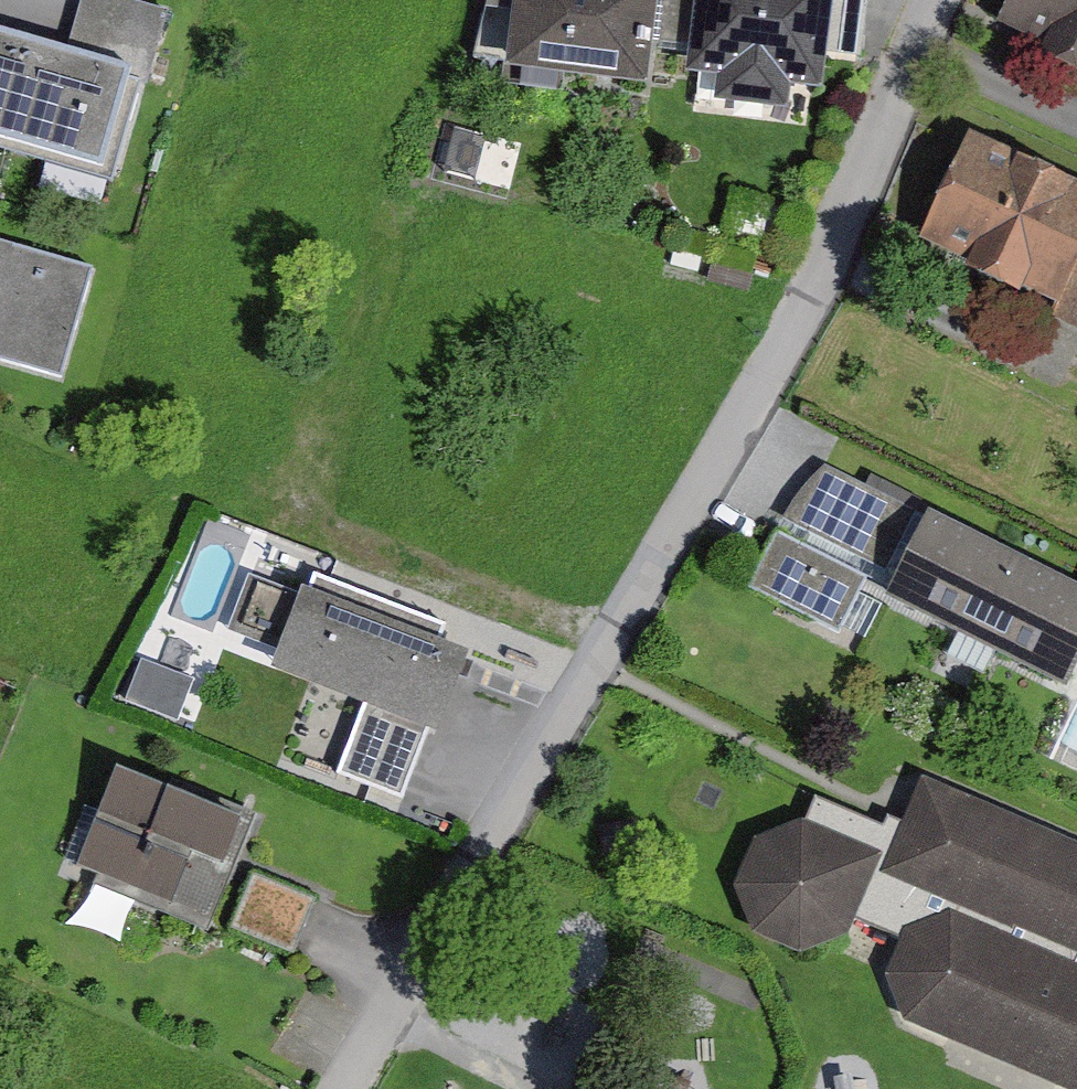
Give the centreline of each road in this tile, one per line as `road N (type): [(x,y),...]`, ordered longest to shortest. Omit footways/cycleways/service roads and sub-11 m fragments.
road 1 (residential): [(357,1088),(822,301),(951,0)]

